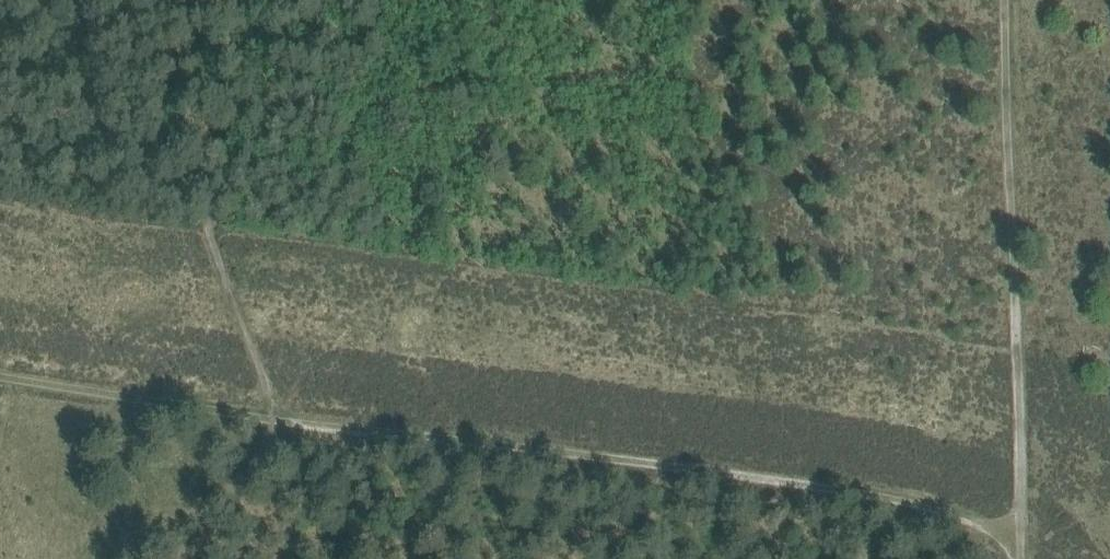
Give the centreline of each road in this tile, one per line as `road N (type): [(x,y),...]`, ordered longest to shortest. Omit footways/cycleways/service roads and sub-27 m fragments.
road 1 (track): [(1027,511),(543,445),(280,423)]
road 2 (track): [(1027,511),(1007,0)]
road 3 (track): [(280,423),(0,373)]

